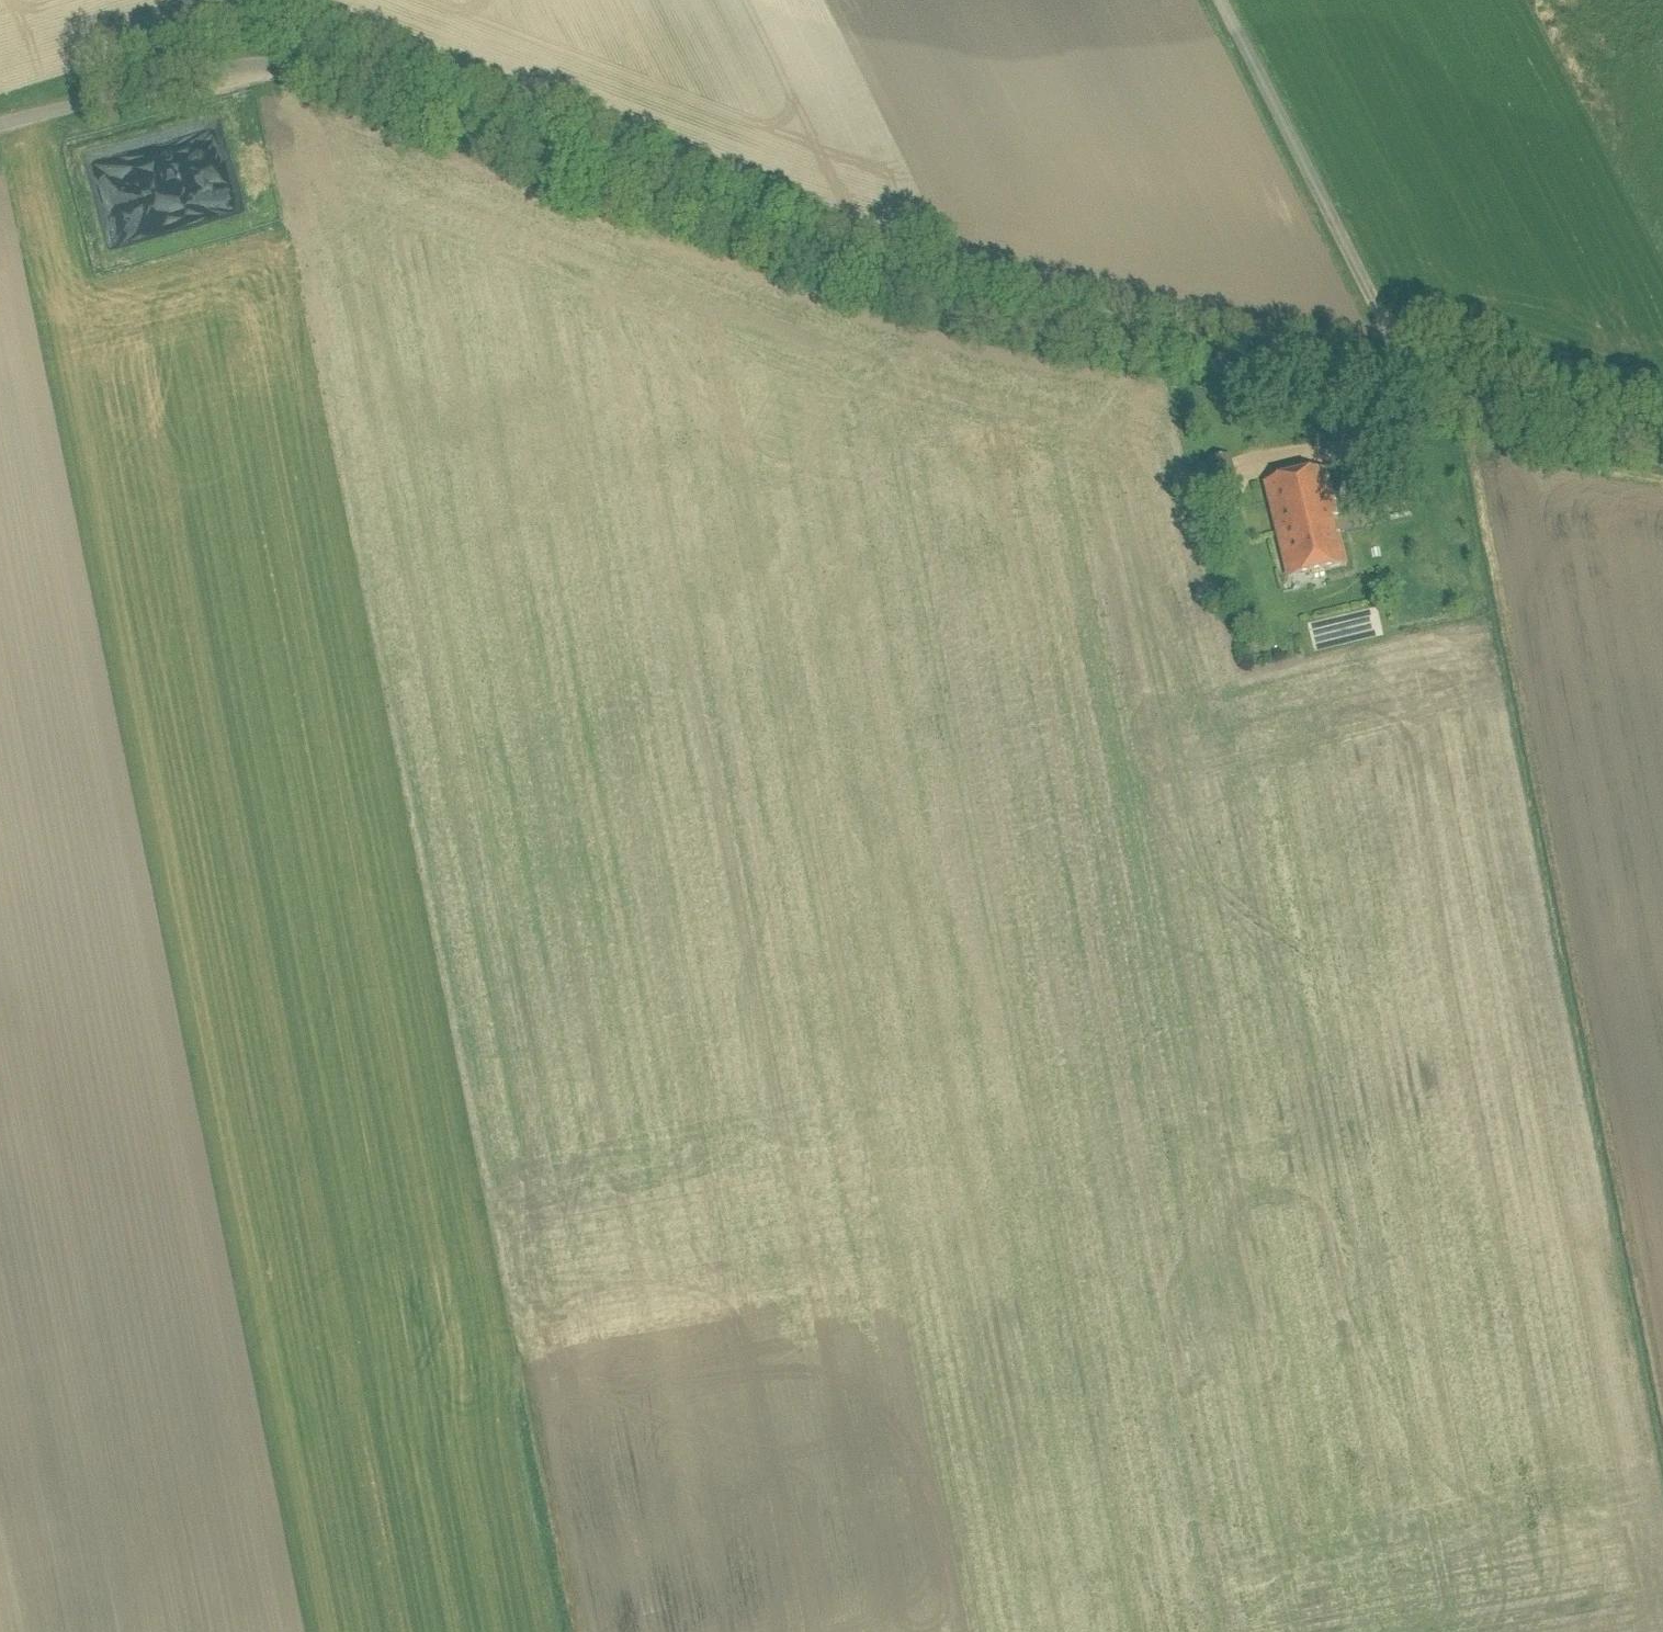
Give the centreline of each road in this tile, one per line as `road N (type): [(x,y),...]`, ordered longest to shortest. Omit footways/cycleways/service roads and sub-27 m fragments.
road 1 (unclassified): [(0,125),(219,66),(275,61),(956,310),(1412,399)]
road 2 (unclassified): [(1412,399),(1397,350),(1221,0)]
road 3 (unclassified): [(1662,450),(1412,399)]

